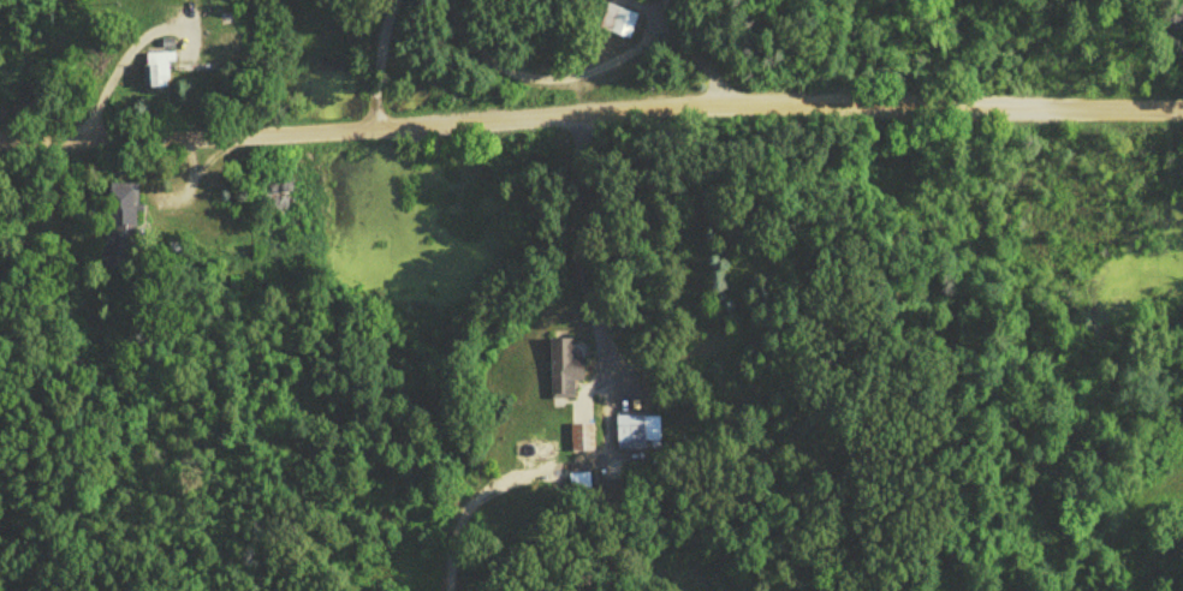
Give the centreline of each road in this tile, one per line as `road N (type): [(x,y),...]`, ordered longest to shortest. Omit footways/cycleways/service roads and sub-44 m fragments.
road 1 (residential): [(0,144),(185,145),(696,109),(1182,106)]
road 2 (track): [(1060,590),(1153,495),(1182,489)]
road 3 (residential): [(376,136),(397,0)]

